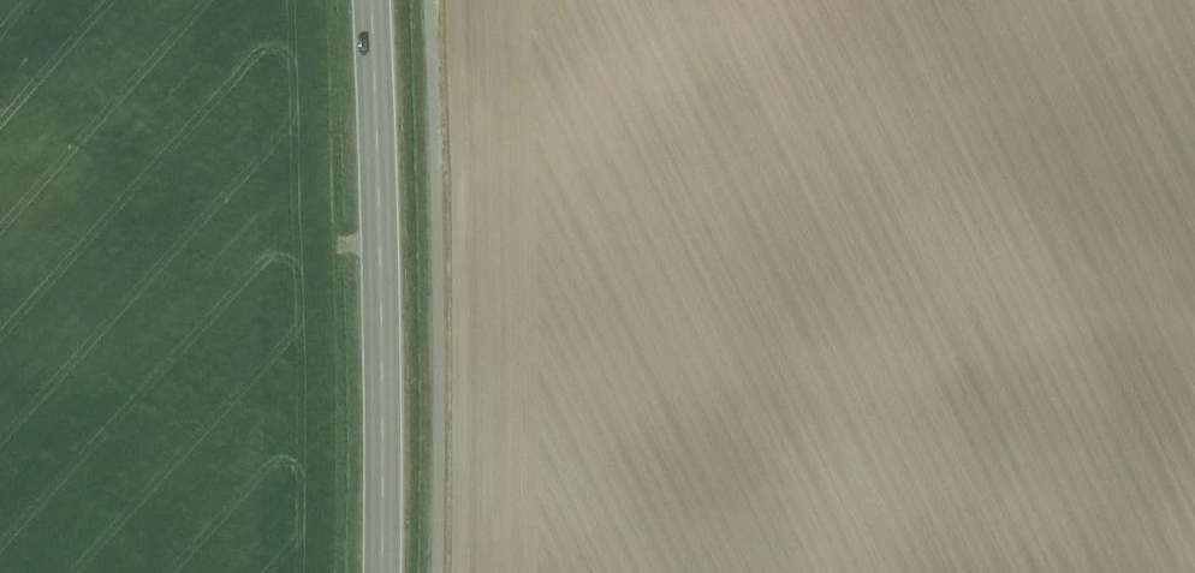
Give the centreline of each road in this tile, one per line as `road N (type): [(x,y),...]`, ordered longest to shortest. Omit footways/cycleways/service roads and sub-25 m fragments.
road 1 (primary): [(381,572),(370,0)]

